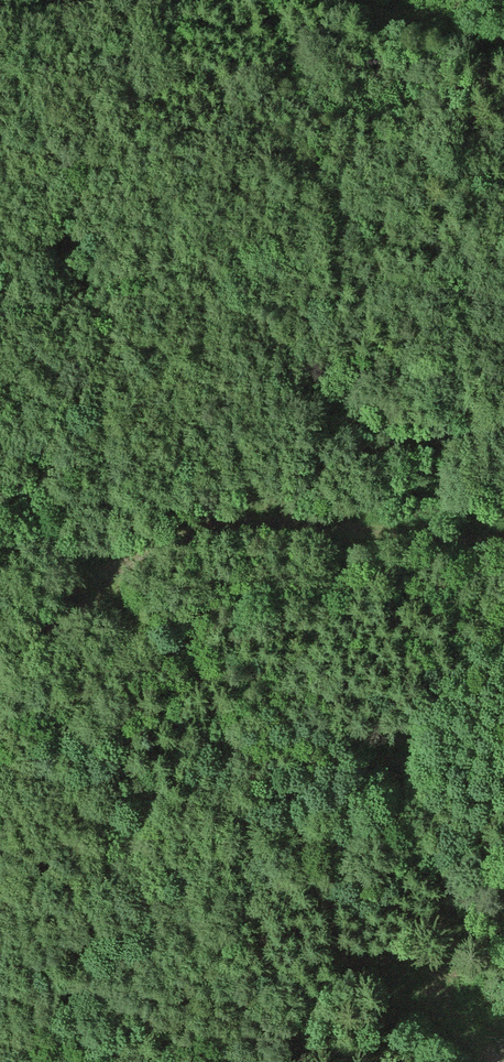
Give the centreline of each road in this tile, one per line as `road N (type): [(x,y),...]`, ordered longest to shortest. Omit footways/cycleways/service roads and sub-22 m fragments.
road 1 (track): [(503,534),(341,519),(253,518),(201,529),(123,564),(0,664)]
road 2 (track): [(253,518),(266,500),(332,465),(503,419)]
road 3 (track): [(503,43),(430,29),(366,0)]
road 4 (track): [(123,564),(0,538)]

